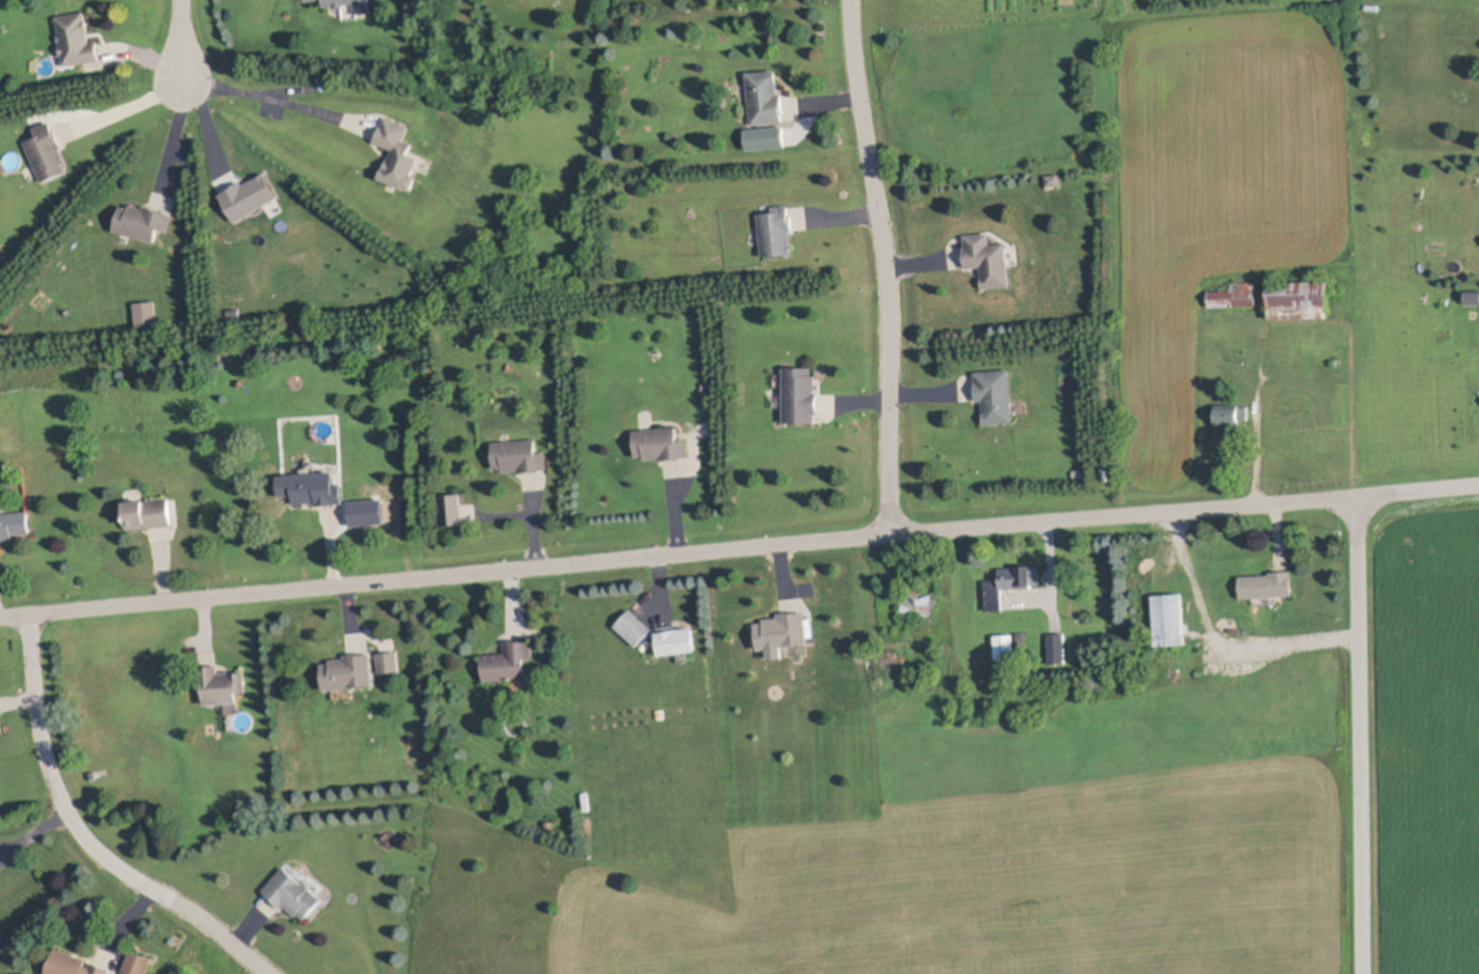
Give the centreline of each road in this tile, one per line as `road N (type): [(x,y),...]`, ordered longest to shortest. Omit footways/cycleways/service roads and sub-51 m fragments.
road 1 (residential): [(0,616),(1478,484)]
road 2 (residential): [(890,533),(885,262),(854,62),(853,0)]
road 3 (residential): [(1363,973),(1358,496)]
road 4 (residential): [(25,614),(46,760),(76,825),(117,866),(186,905),(270,973)]

